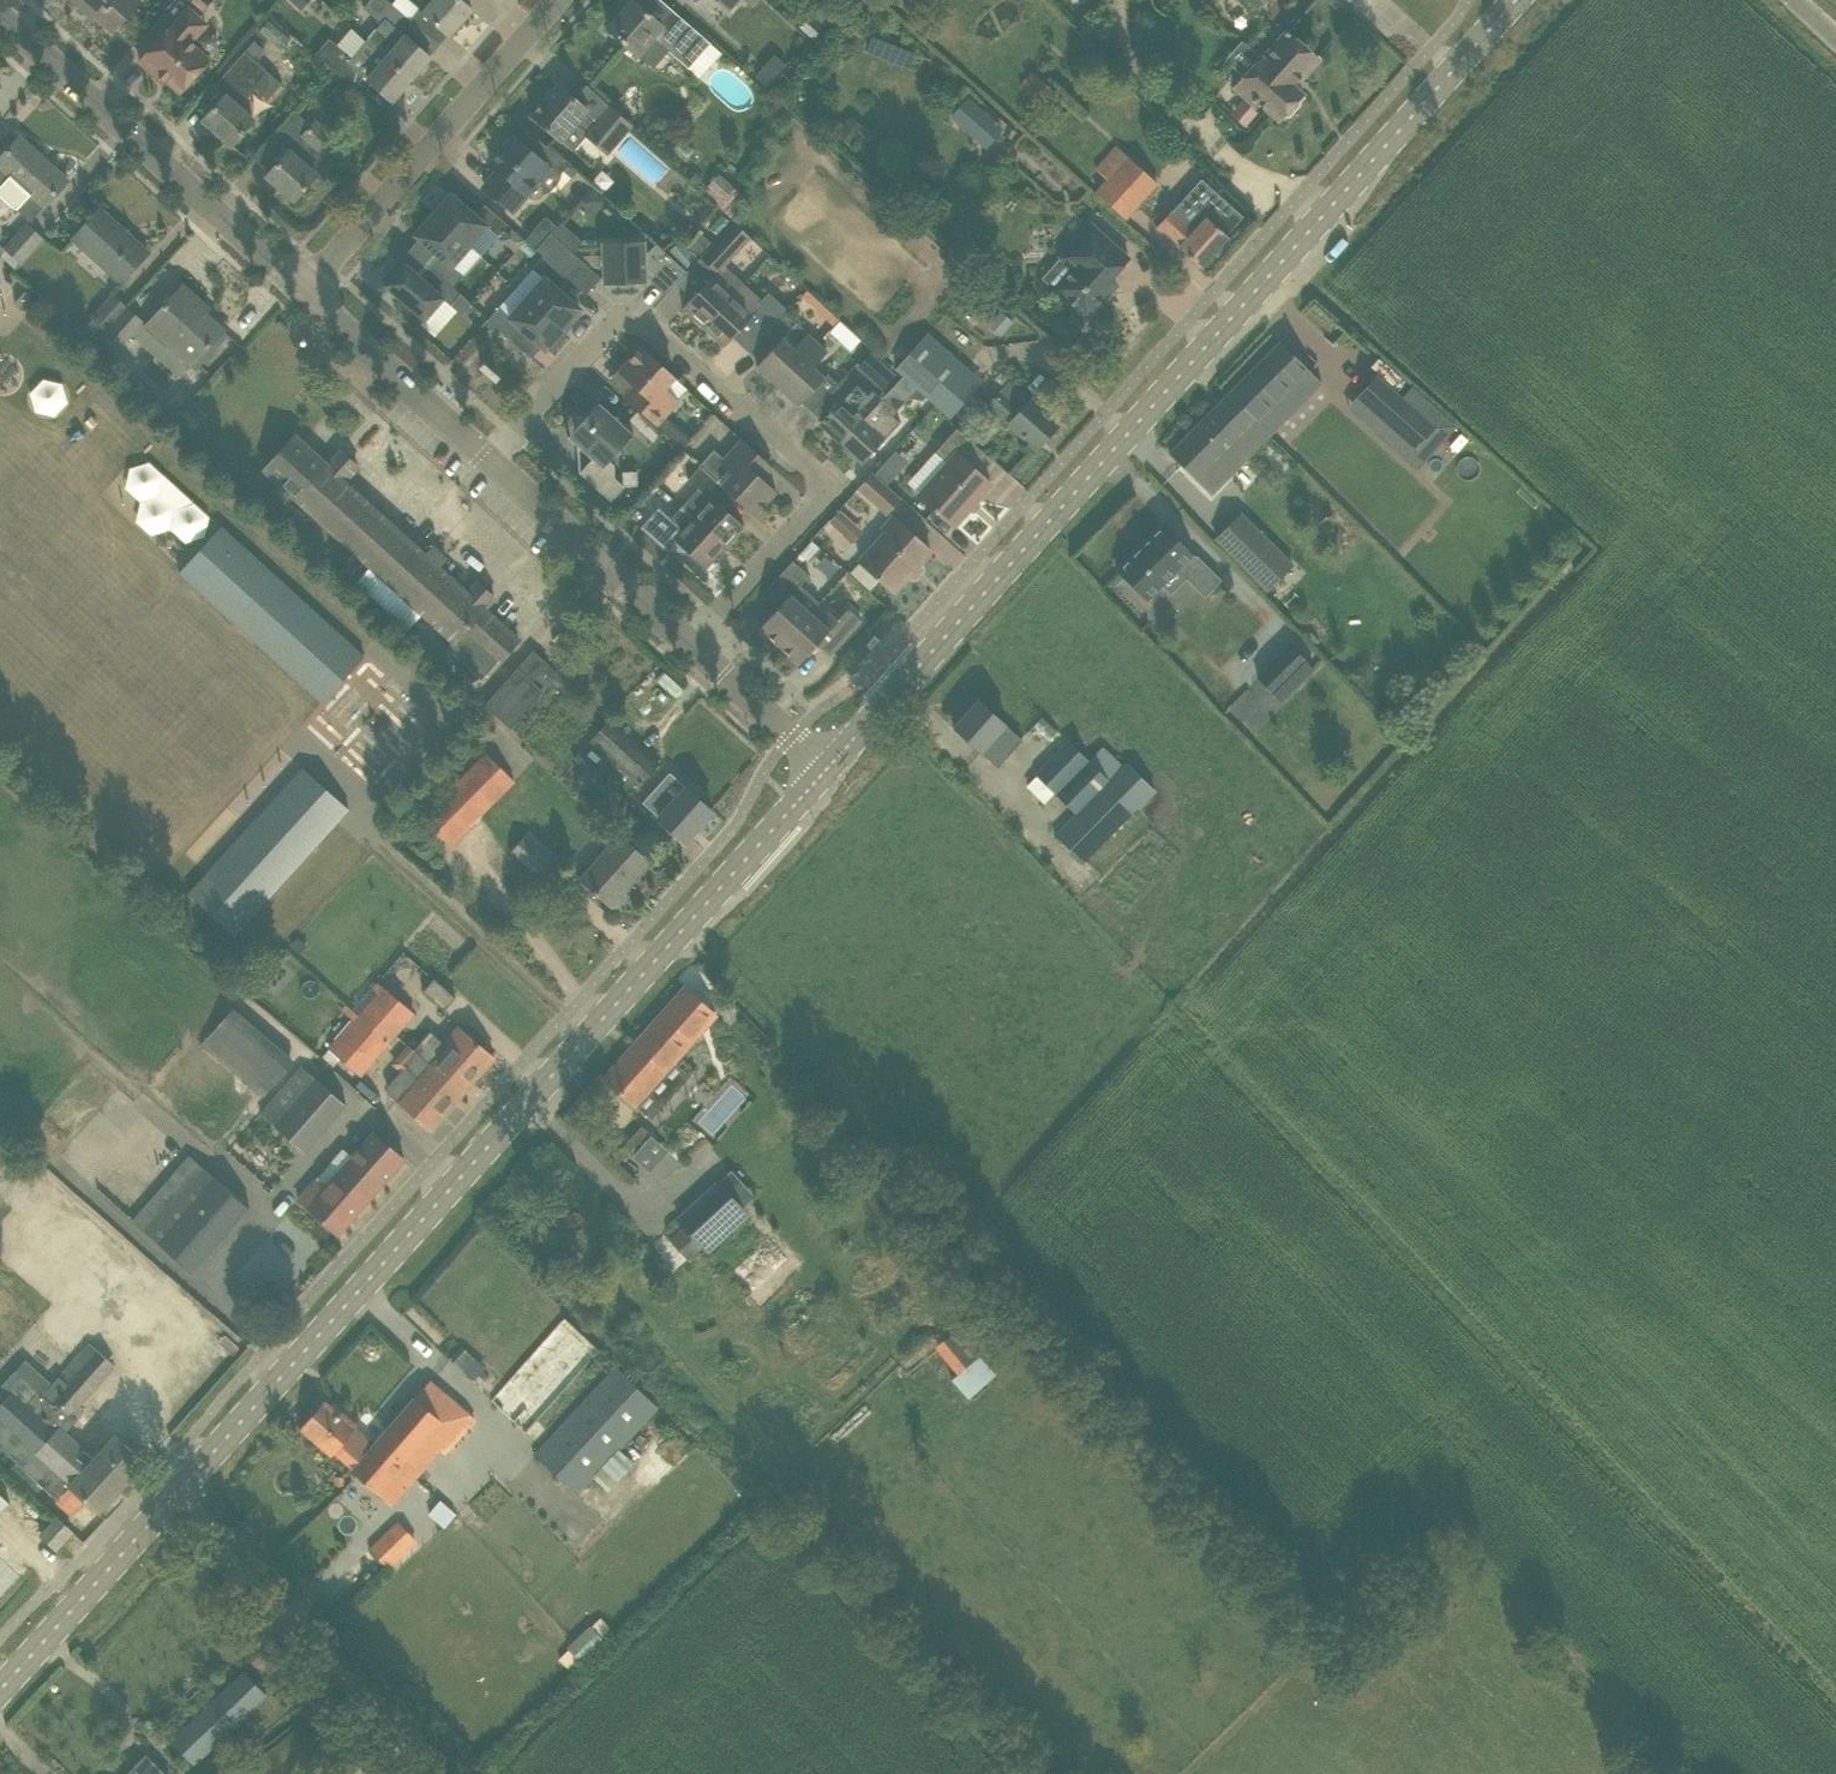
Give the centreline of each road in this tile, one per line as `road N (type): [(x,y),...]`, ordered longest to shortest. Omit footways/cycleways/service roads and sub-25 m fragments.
road 1 (secondary): [(826,770),(1517,0)]
road 2 (secondary): [(179,1489),(826,770)]
road 3 (residential): [(690,650),(813,513),(816,491),(789,459),(631,327),(598,343),(482,472)]
road 4 (residential): [(303,302),(0,15)]
road 5 (residential): [(303,302),(577,0)]
road 6 (unclassified): [(450,1773),(179,1489)]
road 7 (residential): [(690,650),(482,472)]
road 8 (secondary): [(0,1689),(179,1489)]
road 9 (residential): [(482,472),(303,302)]
road 10 (residential): [(826,770),(690,650)]

